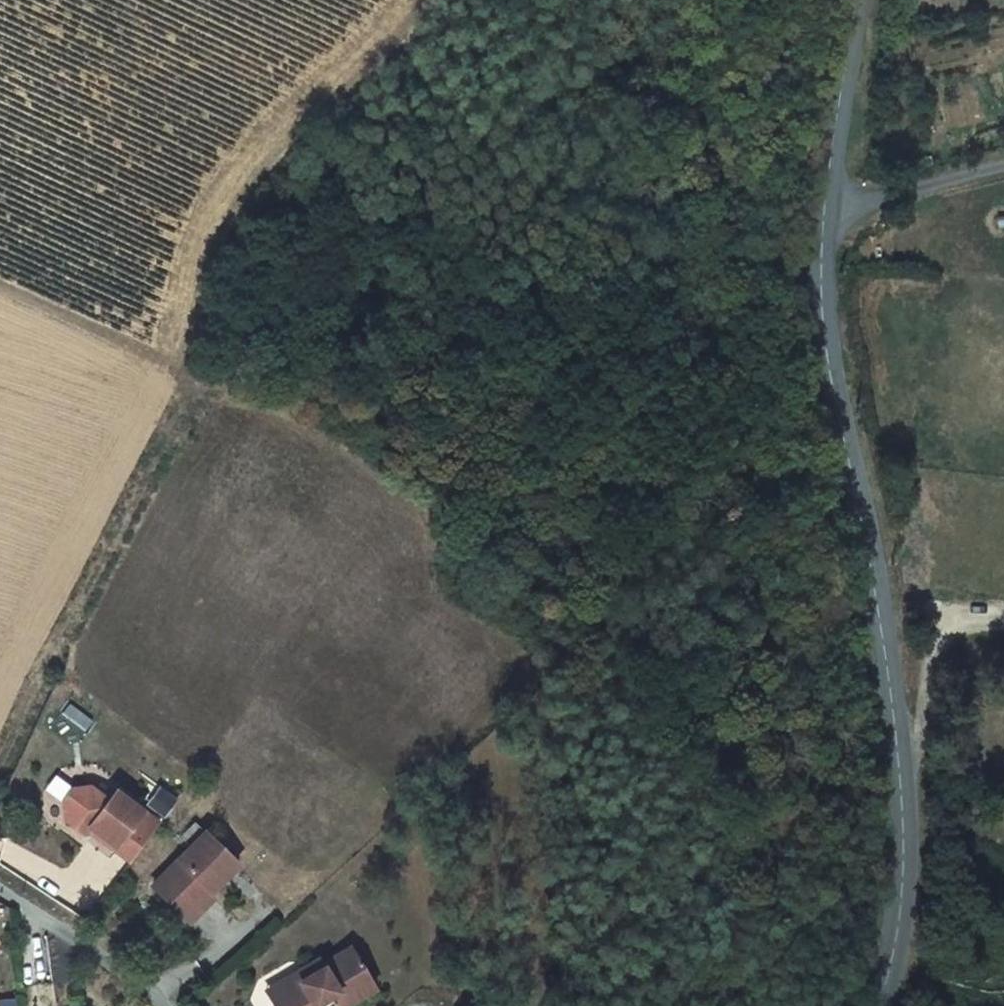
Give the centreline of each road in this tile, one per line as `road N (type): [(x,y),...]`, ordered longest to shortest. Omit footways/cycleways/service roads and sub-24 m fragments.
road 1 (tertiary): [(852,0),(820,284),(897,742),(901,910),(881,1005)]
road 2 (unclassified): [(0,893),(76,937),(166,1005)]

